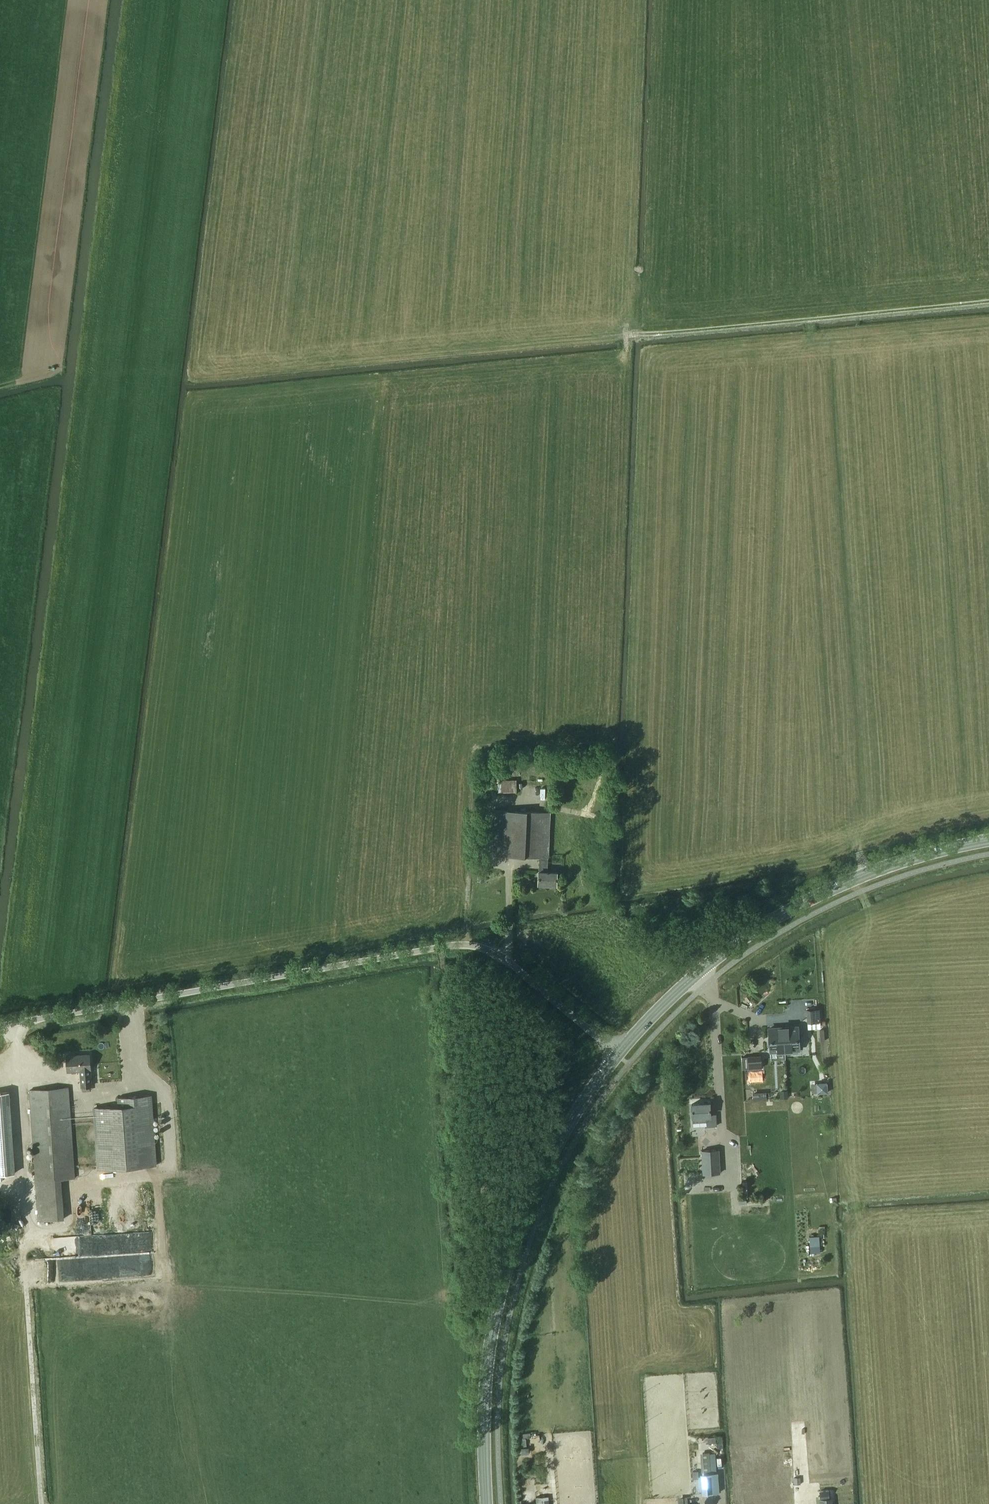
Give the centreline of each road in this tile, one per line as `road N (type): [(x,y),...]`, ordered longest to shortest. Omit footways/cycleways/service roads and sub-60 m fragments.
road 1 (unclassified): [(0,1029),(480,946),(508,959),(618,1054)]
road 2 (secondary): [(487,1503),(486,1369),(504,1279),(548,1162),(618,1054)]
road 3 (secondary): [(618,1054),(675,994),(755,929),(897,863),(988,840)]

